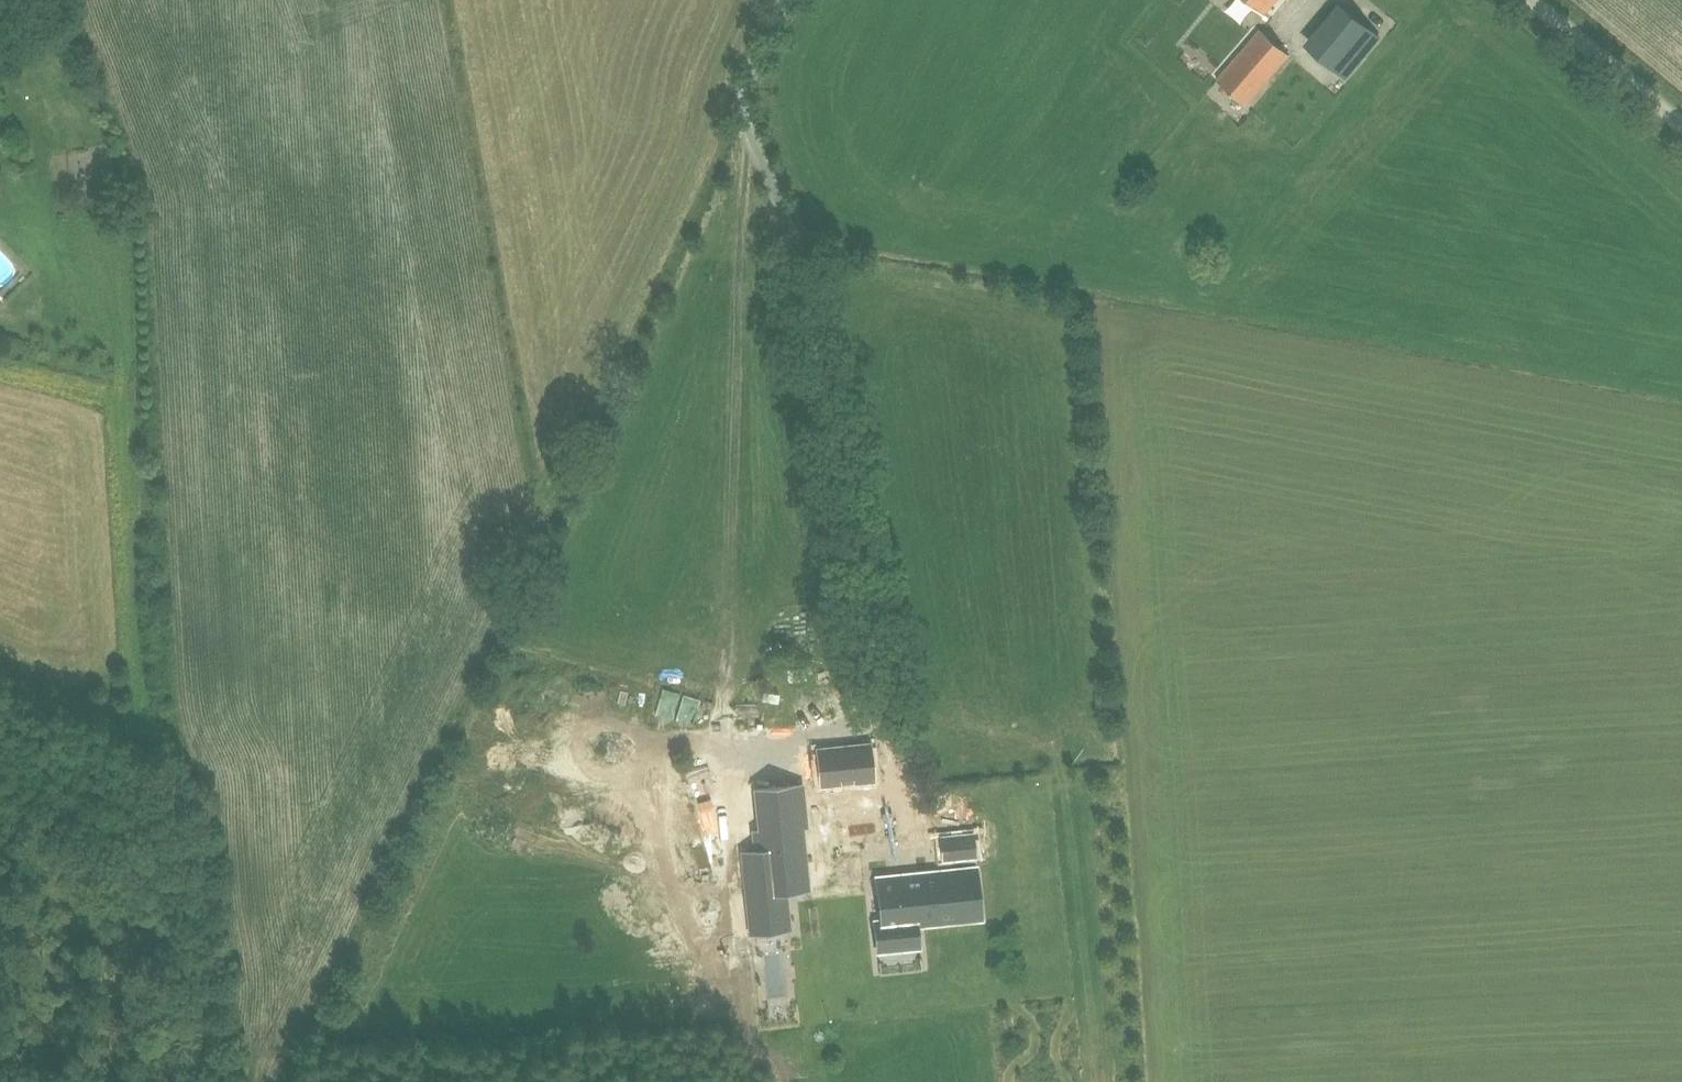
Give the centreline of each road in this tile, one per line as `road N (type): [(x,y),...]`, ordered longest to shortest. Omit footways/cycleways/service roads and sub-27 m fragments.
road 1 (unclassified): [(1681,116),(1542,0)]

